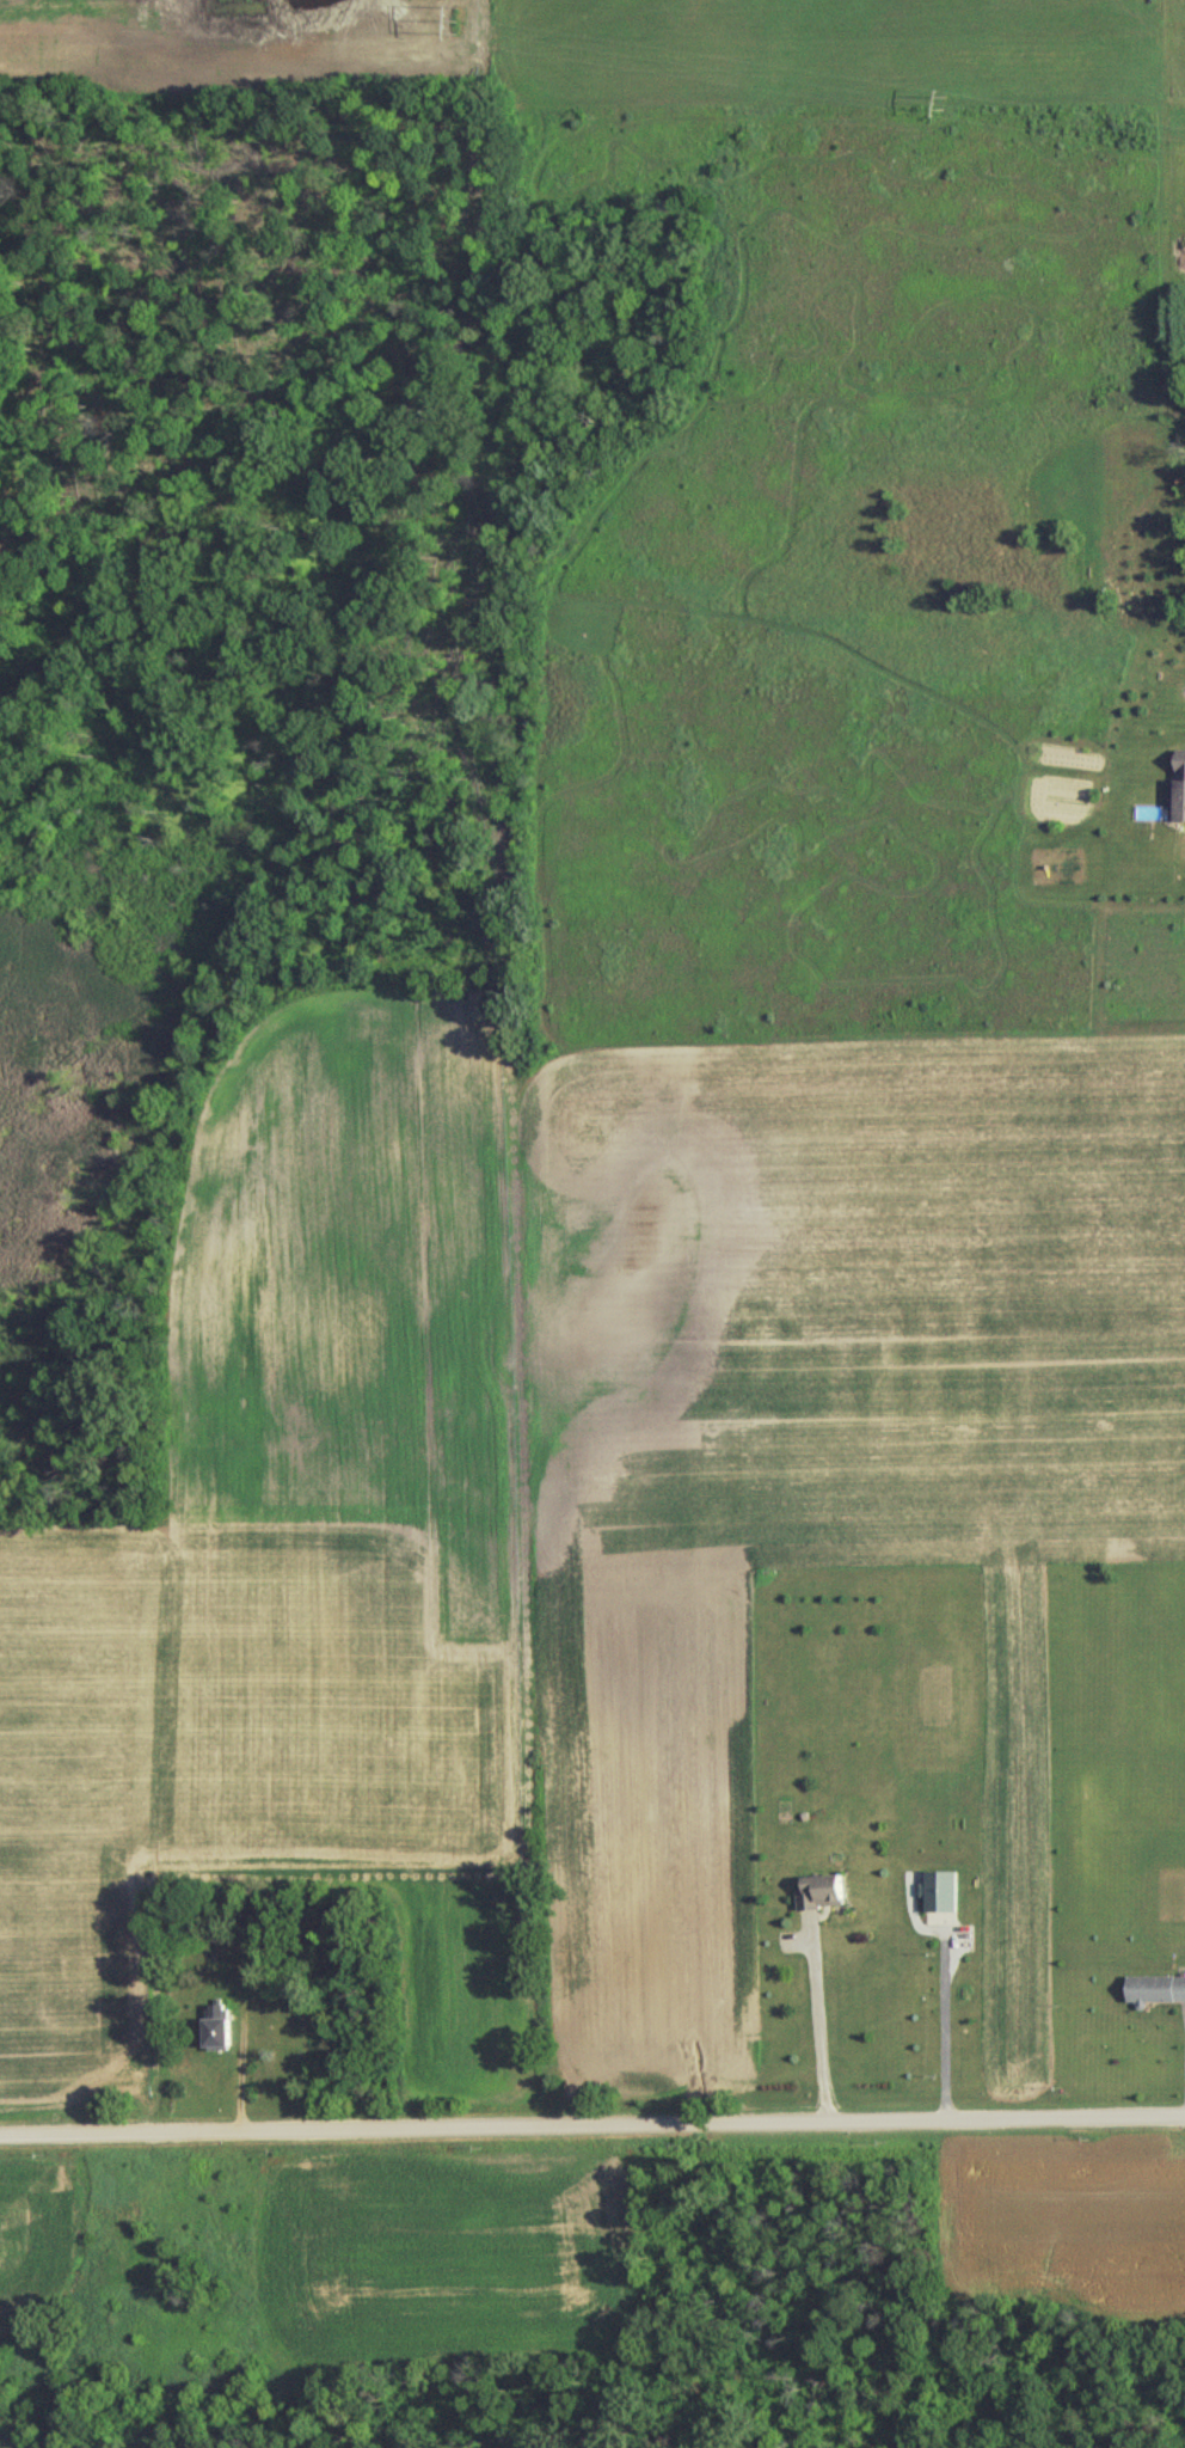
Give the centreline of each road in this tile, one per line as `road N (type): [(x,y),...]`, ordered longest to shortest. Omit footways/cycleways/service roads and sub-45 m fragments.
road 1 (residential): [(0,2134),(1184,2119)]

